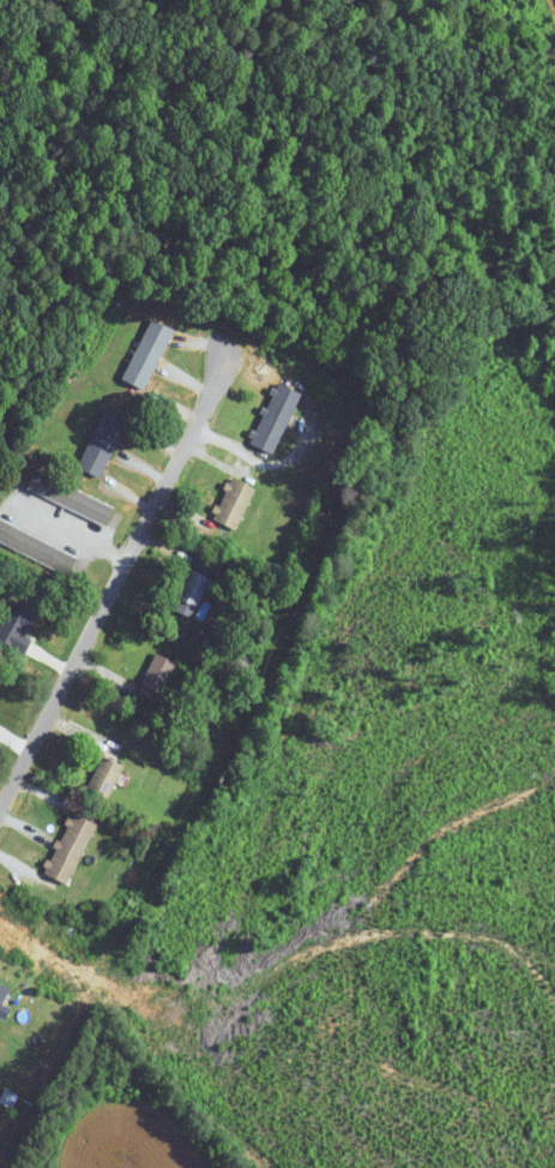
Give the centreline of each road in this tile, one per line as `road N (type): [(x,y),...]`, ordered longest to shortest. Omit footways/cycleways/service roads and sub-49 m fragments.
road 1 (residential): [(0,810),(215,384),(245,304)]

